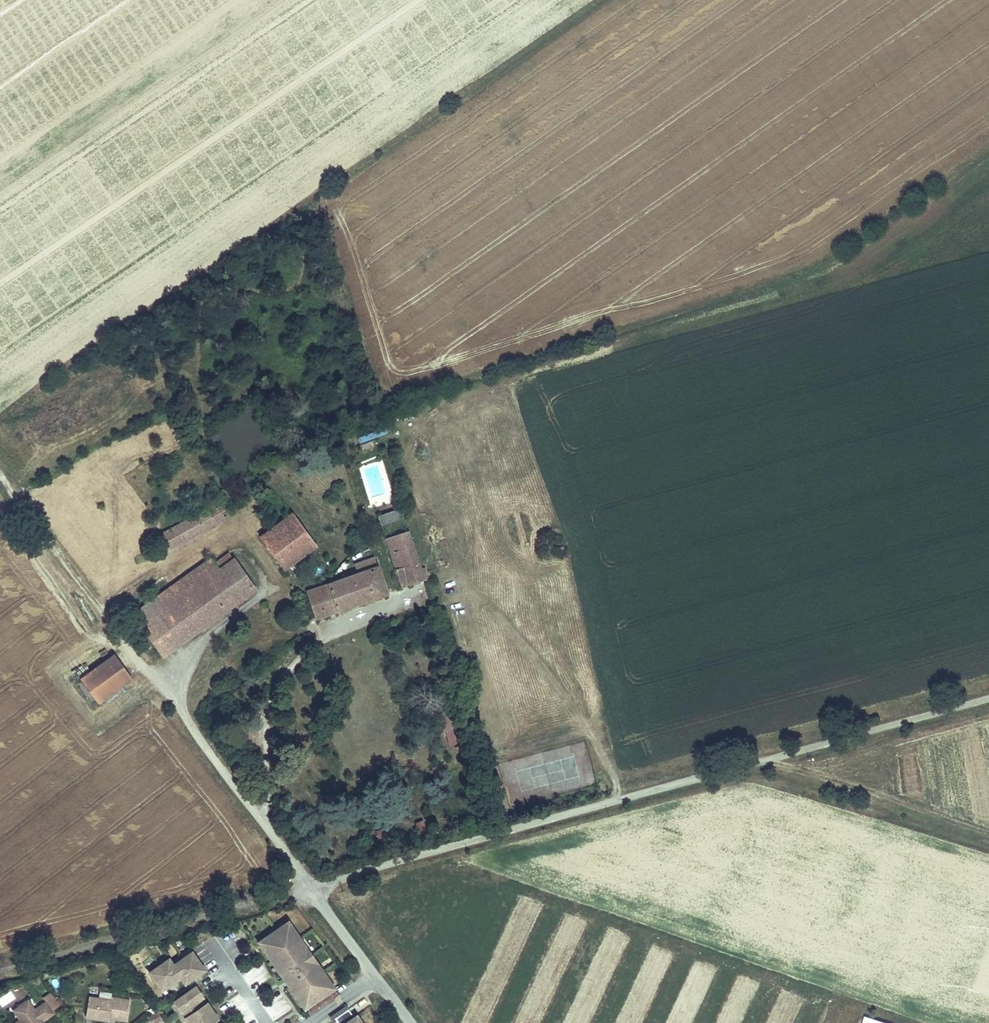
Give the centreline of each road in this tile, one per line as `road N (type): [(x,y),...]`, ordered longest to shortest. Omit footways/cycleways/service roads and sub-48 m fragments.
road 1 (track): [(0,474),(163,688)]
road 2 (track): [(766,761),(988,831)]

